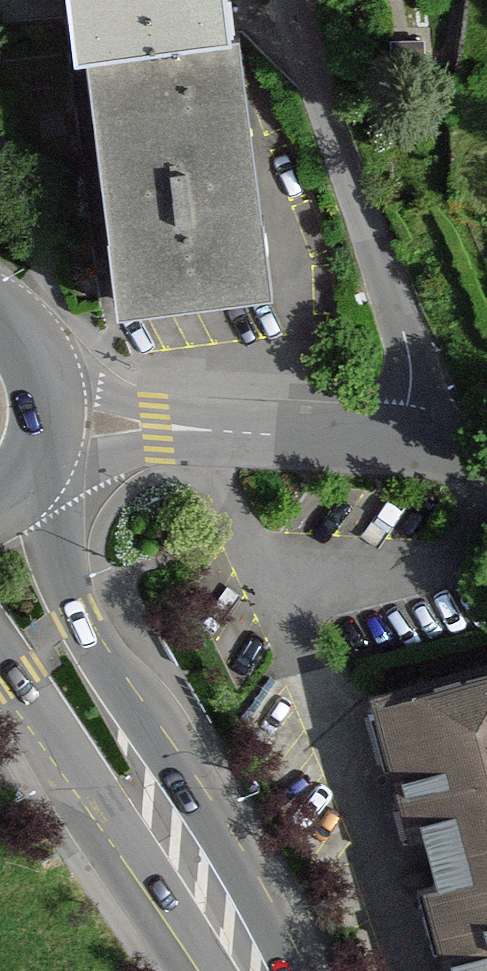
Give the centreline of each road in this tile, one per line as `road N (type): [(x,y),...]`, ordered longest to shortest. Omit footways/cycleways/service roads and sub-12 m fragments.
road 1 (secondary): [(228,927),(141,735),(75,620),(27,480)]
road 2 (residential): [(301,0),(435,452)]
road 3 (residential): [(49,421),(435,452)]
road 4 (secondary): [(0,661),(89,792),(228,927)]

